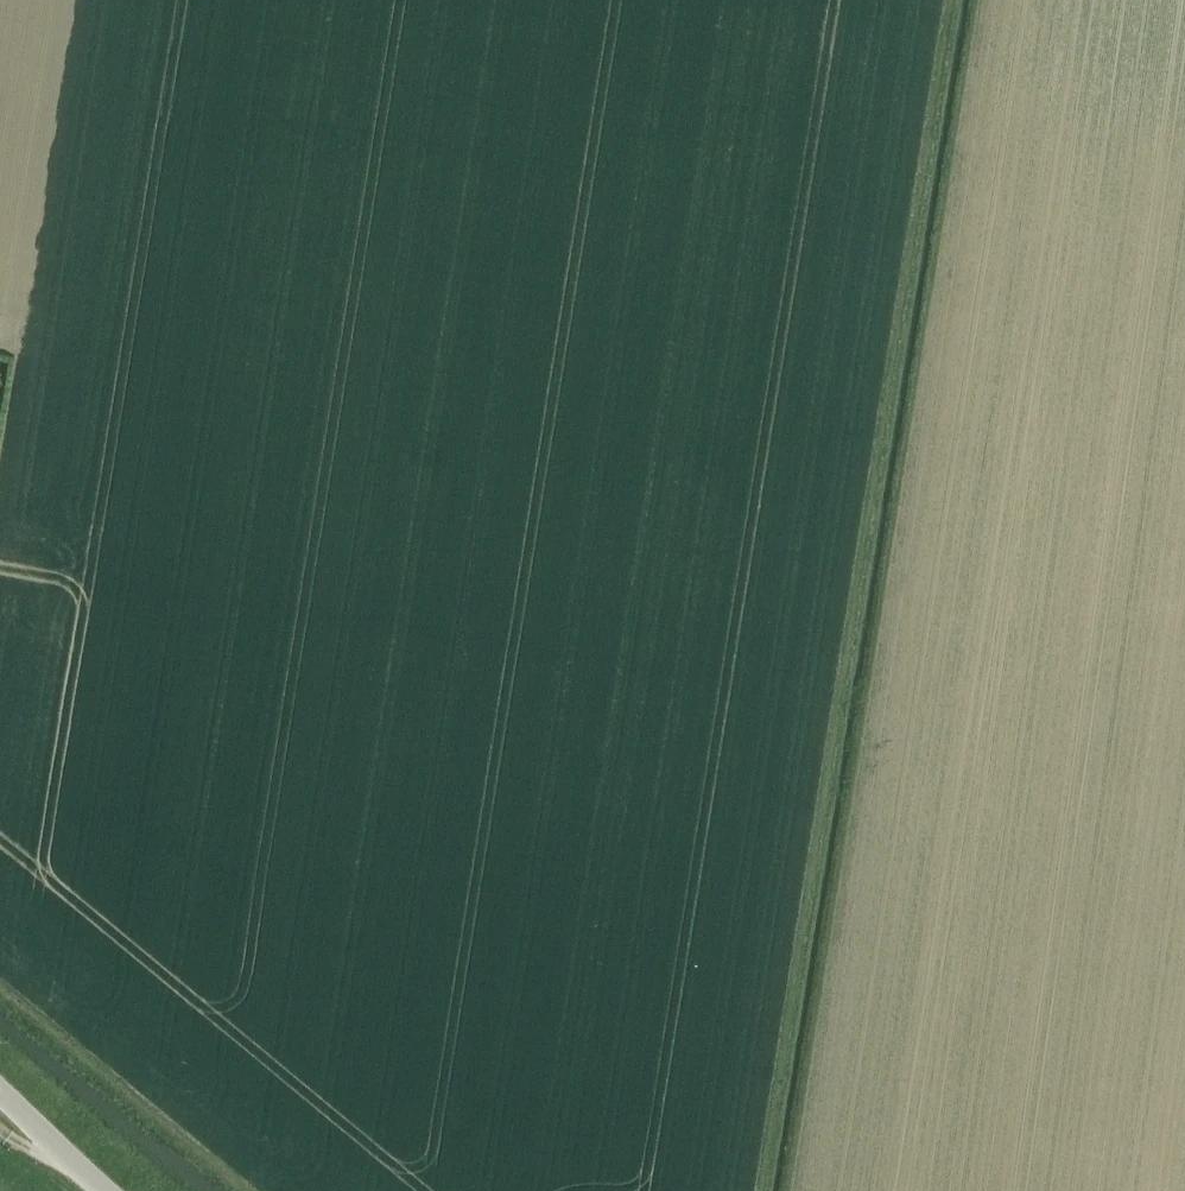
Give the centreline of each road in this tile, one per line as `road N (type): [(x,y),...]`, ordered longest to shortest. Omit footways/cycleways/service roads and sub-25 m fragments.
road 1 (unclassified): [(105,1190),(0,1093)]

